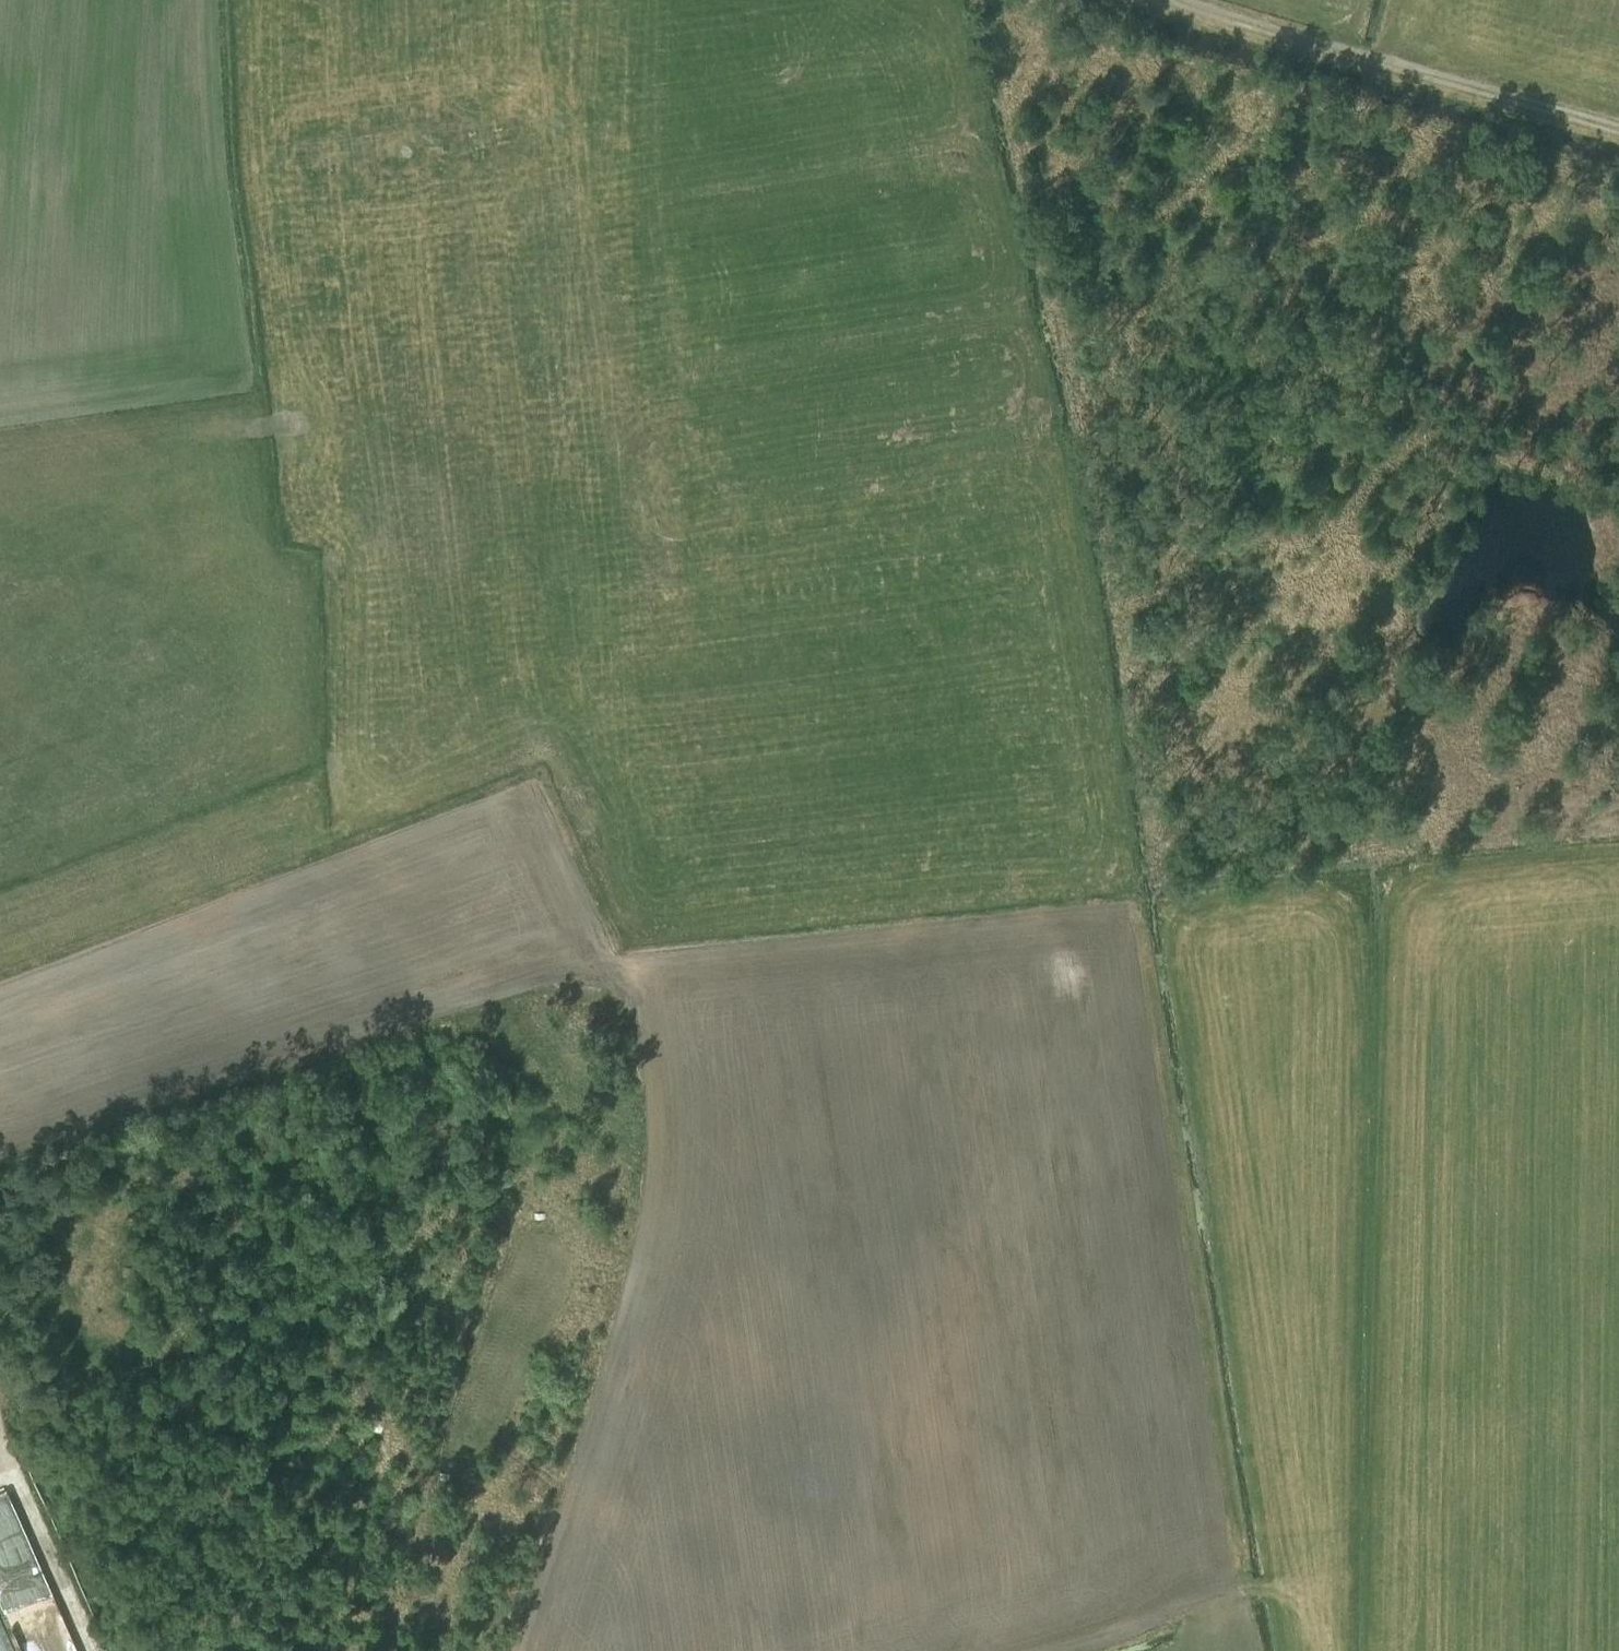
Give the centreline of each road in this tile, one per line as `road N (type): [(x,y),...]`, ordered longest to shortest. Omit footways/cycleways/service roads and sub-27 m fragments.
road 1 (track): [(1153,0),(1336,66),(1618,143)]
road 2 (track): [(1040,1650),(1254,1587)]

